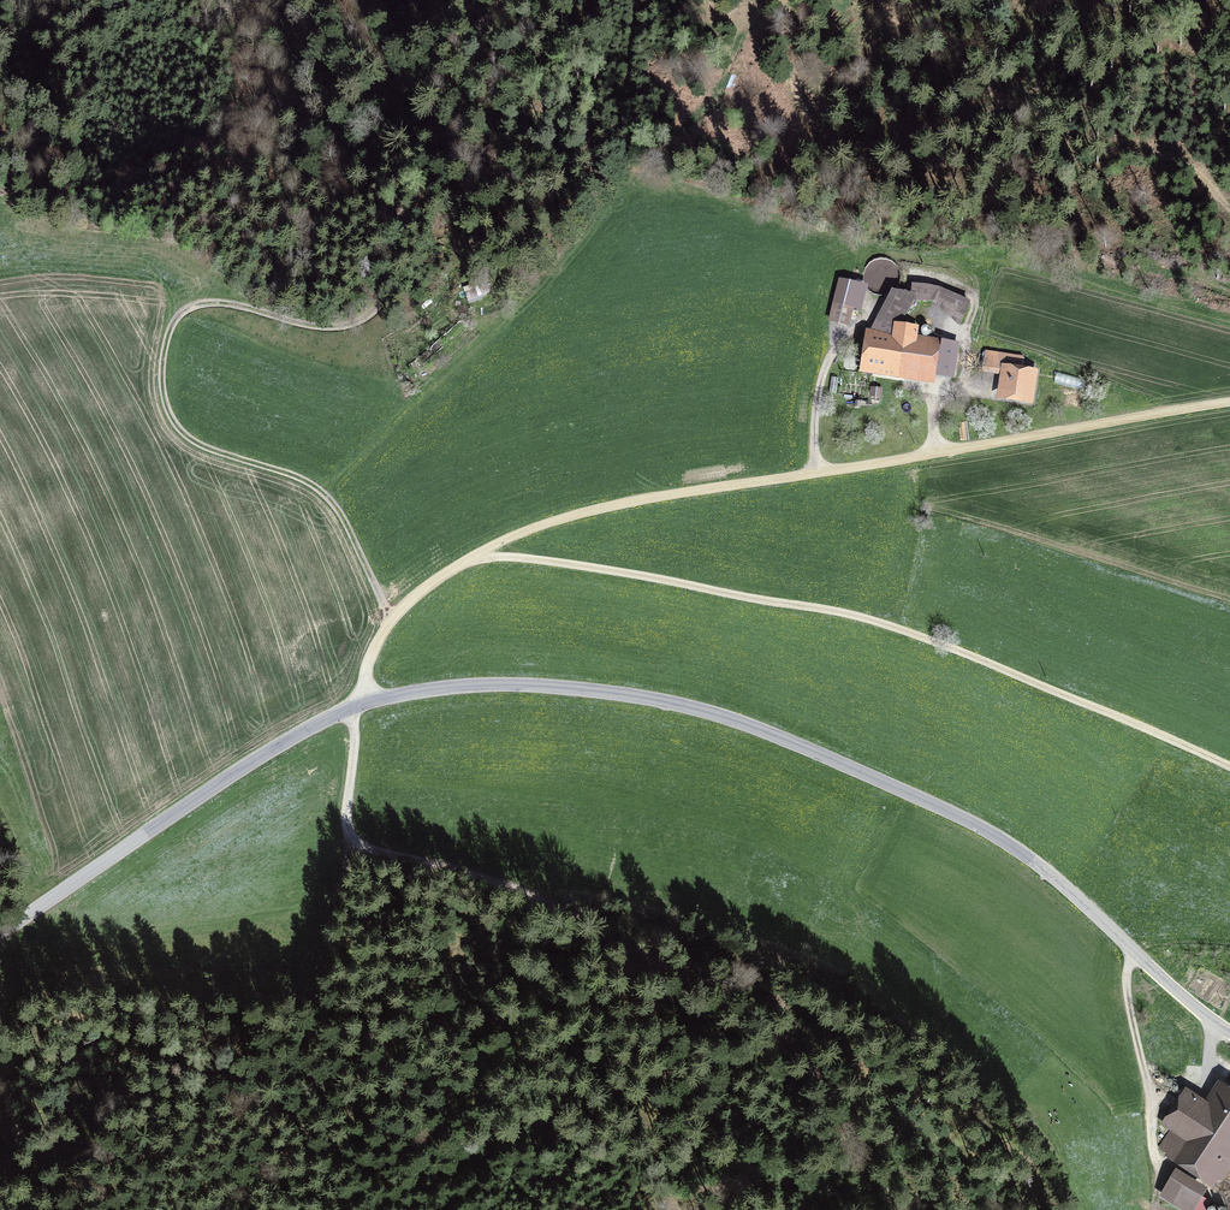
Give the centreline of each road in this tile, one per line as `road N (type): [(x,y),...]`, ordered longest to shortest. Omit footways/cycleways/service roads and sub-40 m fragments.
road 1 (track): [(529,0),(471,95),(378,308),(333,326),(204,304),(187,312),(167,349),(164,406),(183,437),(209,453),(314,486),(330,499),(390,619)]
road 2 (unclassified): [(365,704),(373,652),(390,619),(478,553),(514,538),(658,498),(1229,407)]
road 3 (unclassified): [(365,704),(460,687),(581,690),(656,700),(779,737),(1001,839),(1229,1032)]
road 4 (unclassified): [(350,709),(351,837),(537,898),(764,1024),(861,1132),(898,1209)]
road 5 (track): [(785,0),(801,105),(832,136),(860,145),(917,141),(1010,99),(1031,104),(1080,145),(1183,159),(1229,202)]
road 6 (track): [(1229,288),(1206,279),(971,255),(801,215),(759,197)]
road 7 (unclassified): [(0,932),(235,774),(350,709)]
road 8 (track): [(220,1209),(269,1118),(321,982),(351,837)]
road 9 (track): [(1150,1147),(1153,1099),(1129,1002),(1134,953)]

